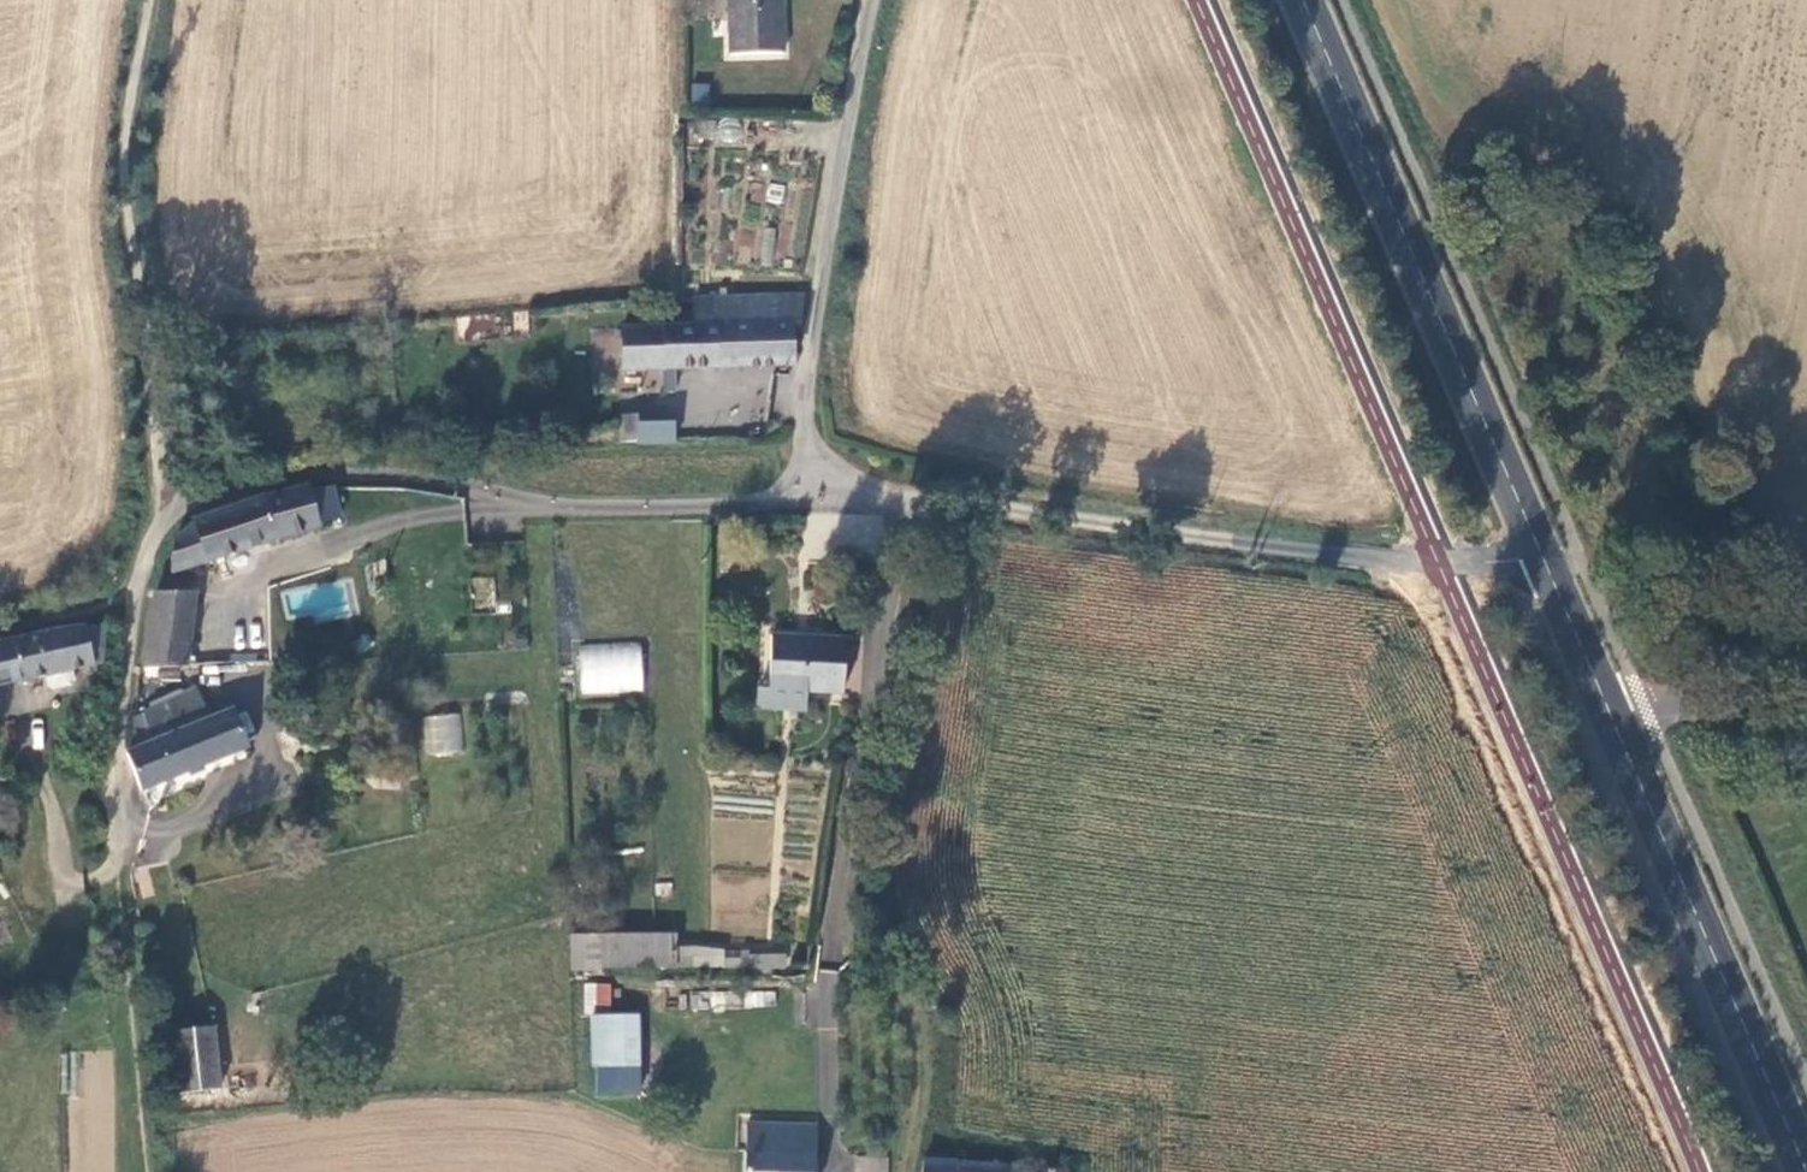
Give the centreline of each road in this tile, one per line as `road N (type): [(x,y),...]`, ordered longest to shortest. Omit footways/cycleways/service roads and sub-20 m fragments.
road 1 (residential): [(119,865),(114,780),(129,597),(166,524),(192,504),(295,479),(362,477),(557,507),(799,497)]
road 2 (secondary): [(1305,0),(1604,680)]
road 3 (track): [(884,501),(1592,577)]
road 4 (residential): [(799,497),(884,501),(831,922),(826,1108)]
road 5 (secondary): [(1604,680),(1806,1168)]
road 6 (unclassified): [(799,497),(811,350),(868,0)]
road 7 (unclassified): [(1604,680),(1806,749)]

